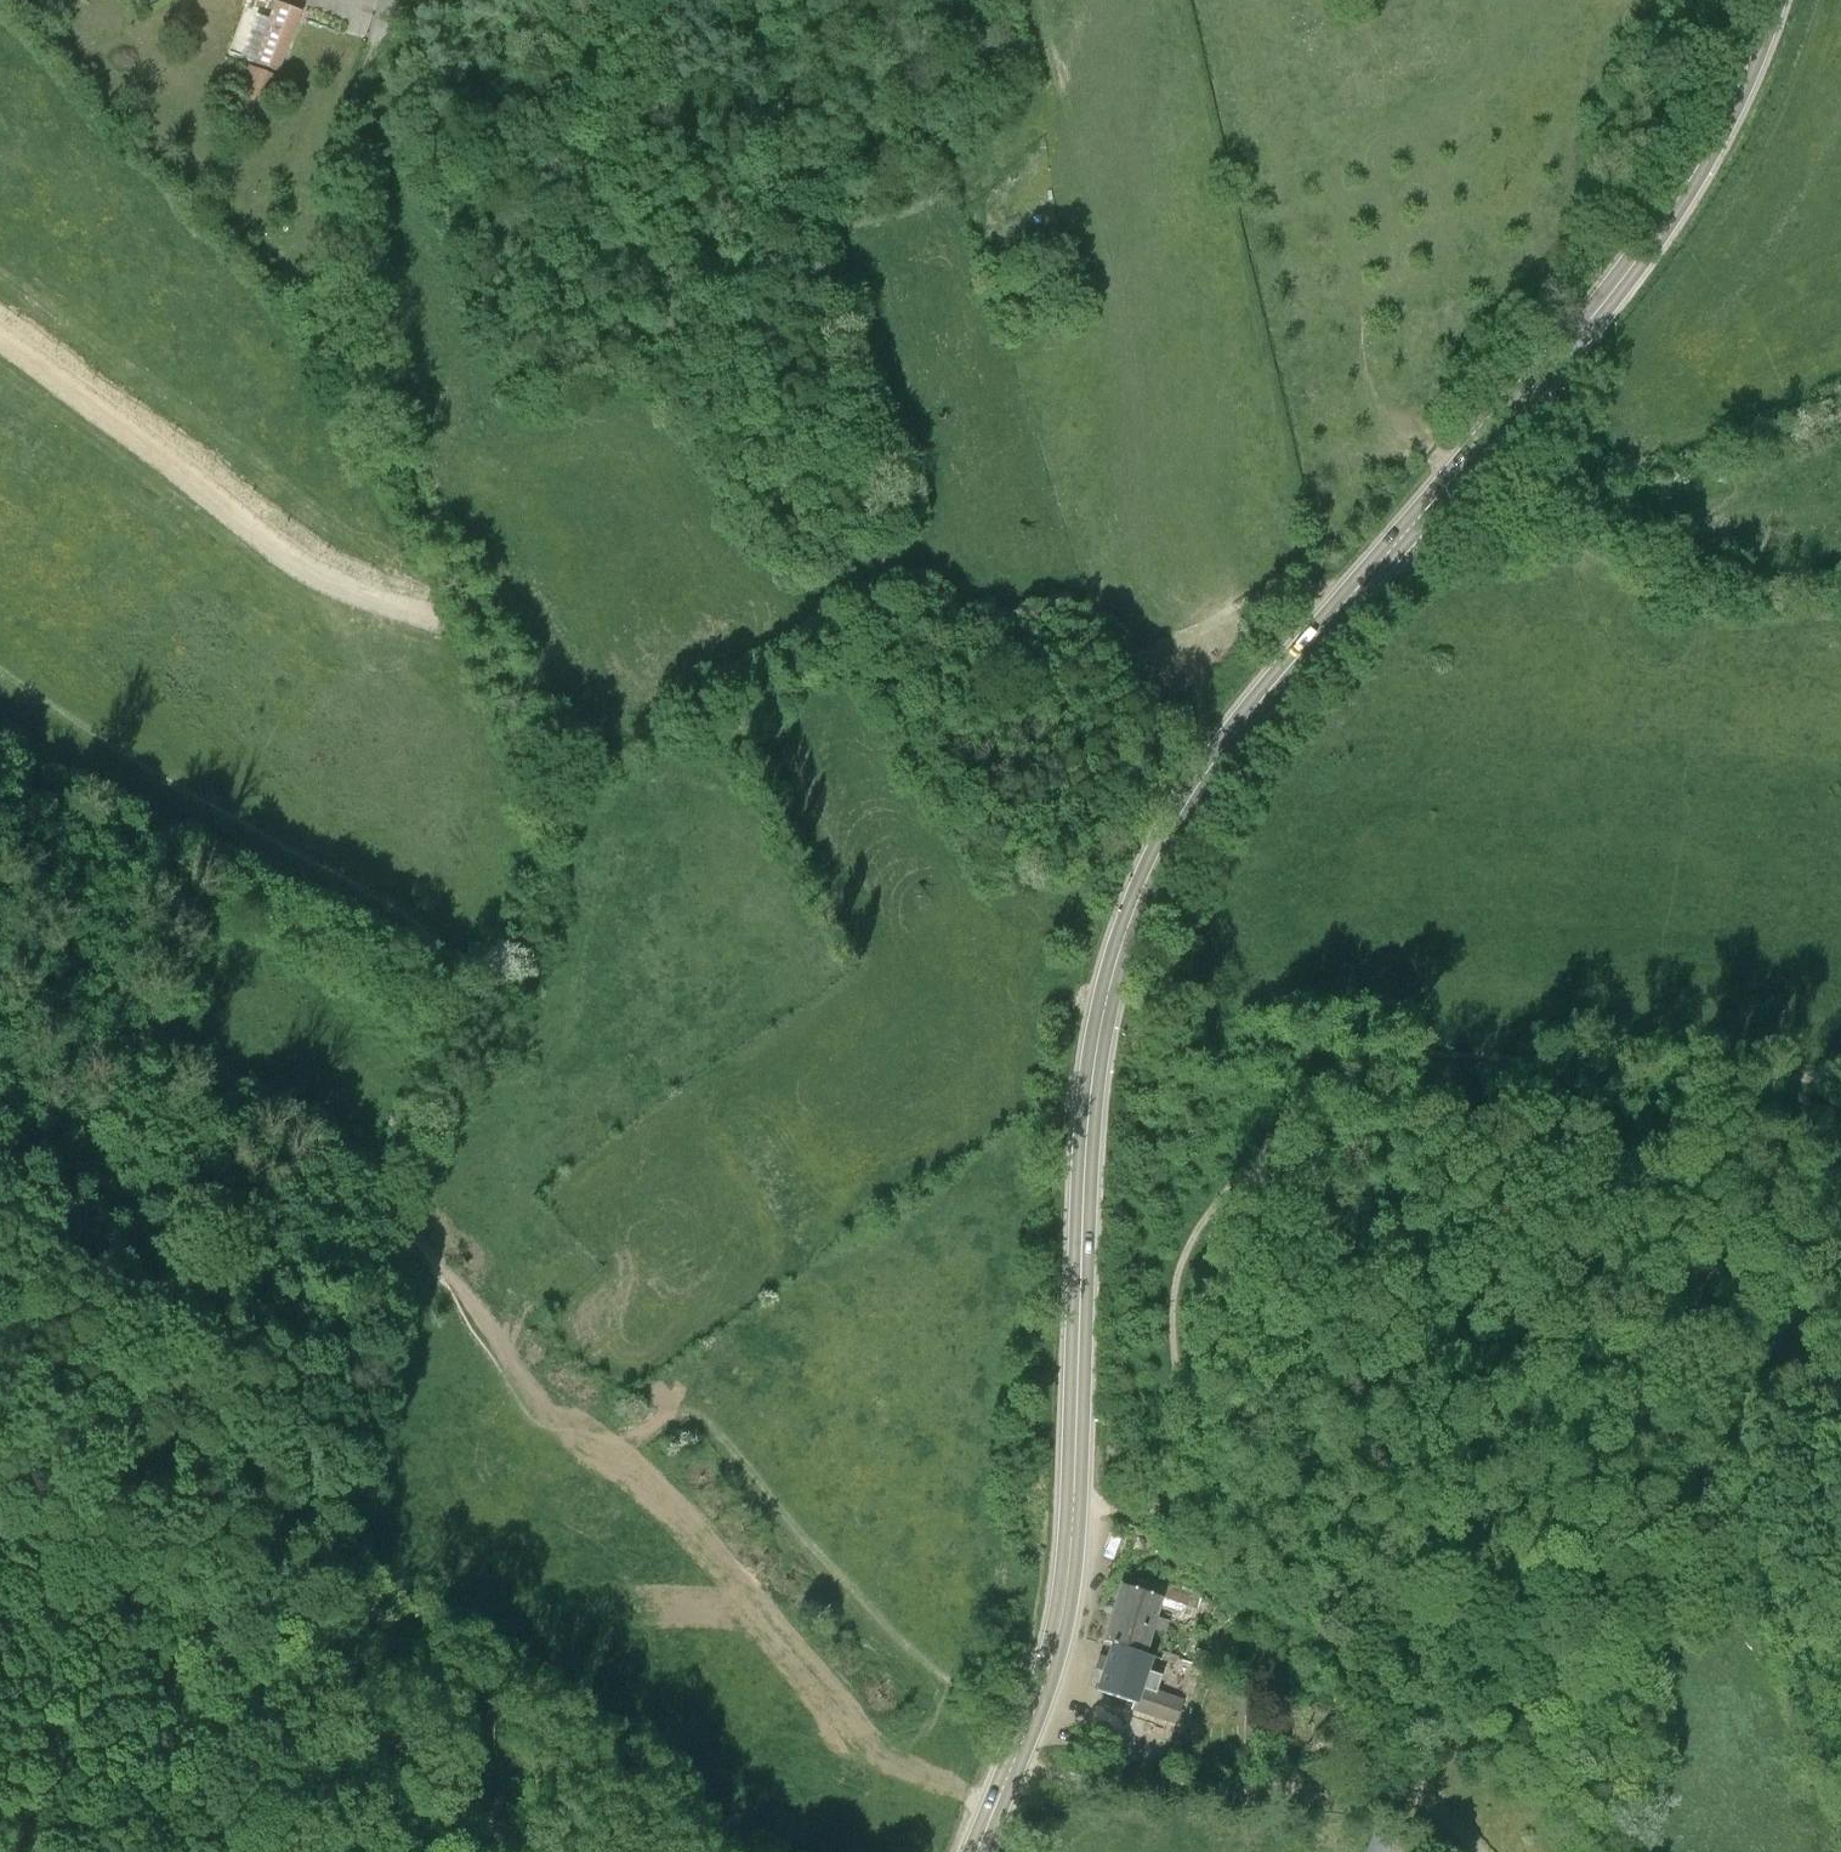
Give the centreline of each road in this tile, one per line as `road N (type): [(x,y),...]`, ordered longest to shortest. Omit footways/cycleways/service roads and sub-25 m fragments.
road 1 (secondary): [(975,1851),(1039,1697),(1067,1593),(1084,1152),(1098,1037),(1135,897),(1207,768),(1258,704),(1530,396),(1641,255),(1722,122),(1773,0)]
road 2 (track): [(1143,1504),(1126,1506),(1164,1464),(1182,1265),(1251,1162),(1338,1076),(1377,1058),(1434,1053),(1840,1084)]

